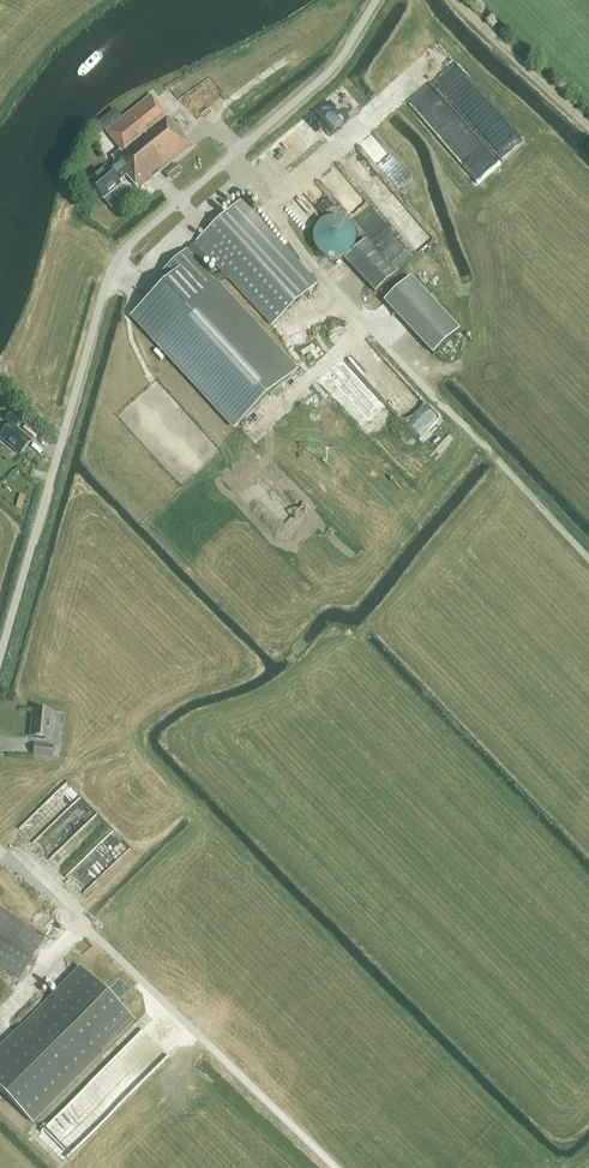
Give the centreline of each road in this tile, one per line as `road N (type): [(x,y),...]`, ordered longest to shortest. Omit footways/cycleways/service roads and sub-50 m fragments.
road 1 (unclassified): [(0,656),(112,270),(138,237),(334,66),(376,0)]
road 2 (track): [(335,1167),(38,881)]
road 3 (track): [(331,286),(588,558)]

